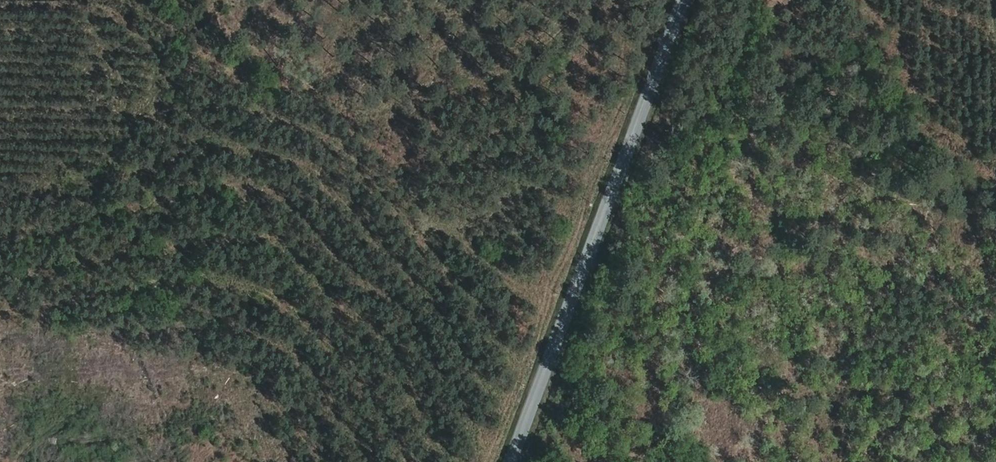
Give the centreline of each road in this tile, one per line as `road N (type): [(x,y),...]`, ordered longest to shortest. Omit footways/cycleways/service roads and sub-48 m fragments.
road 1 (tertiary): [(513,461),(687,0)]

